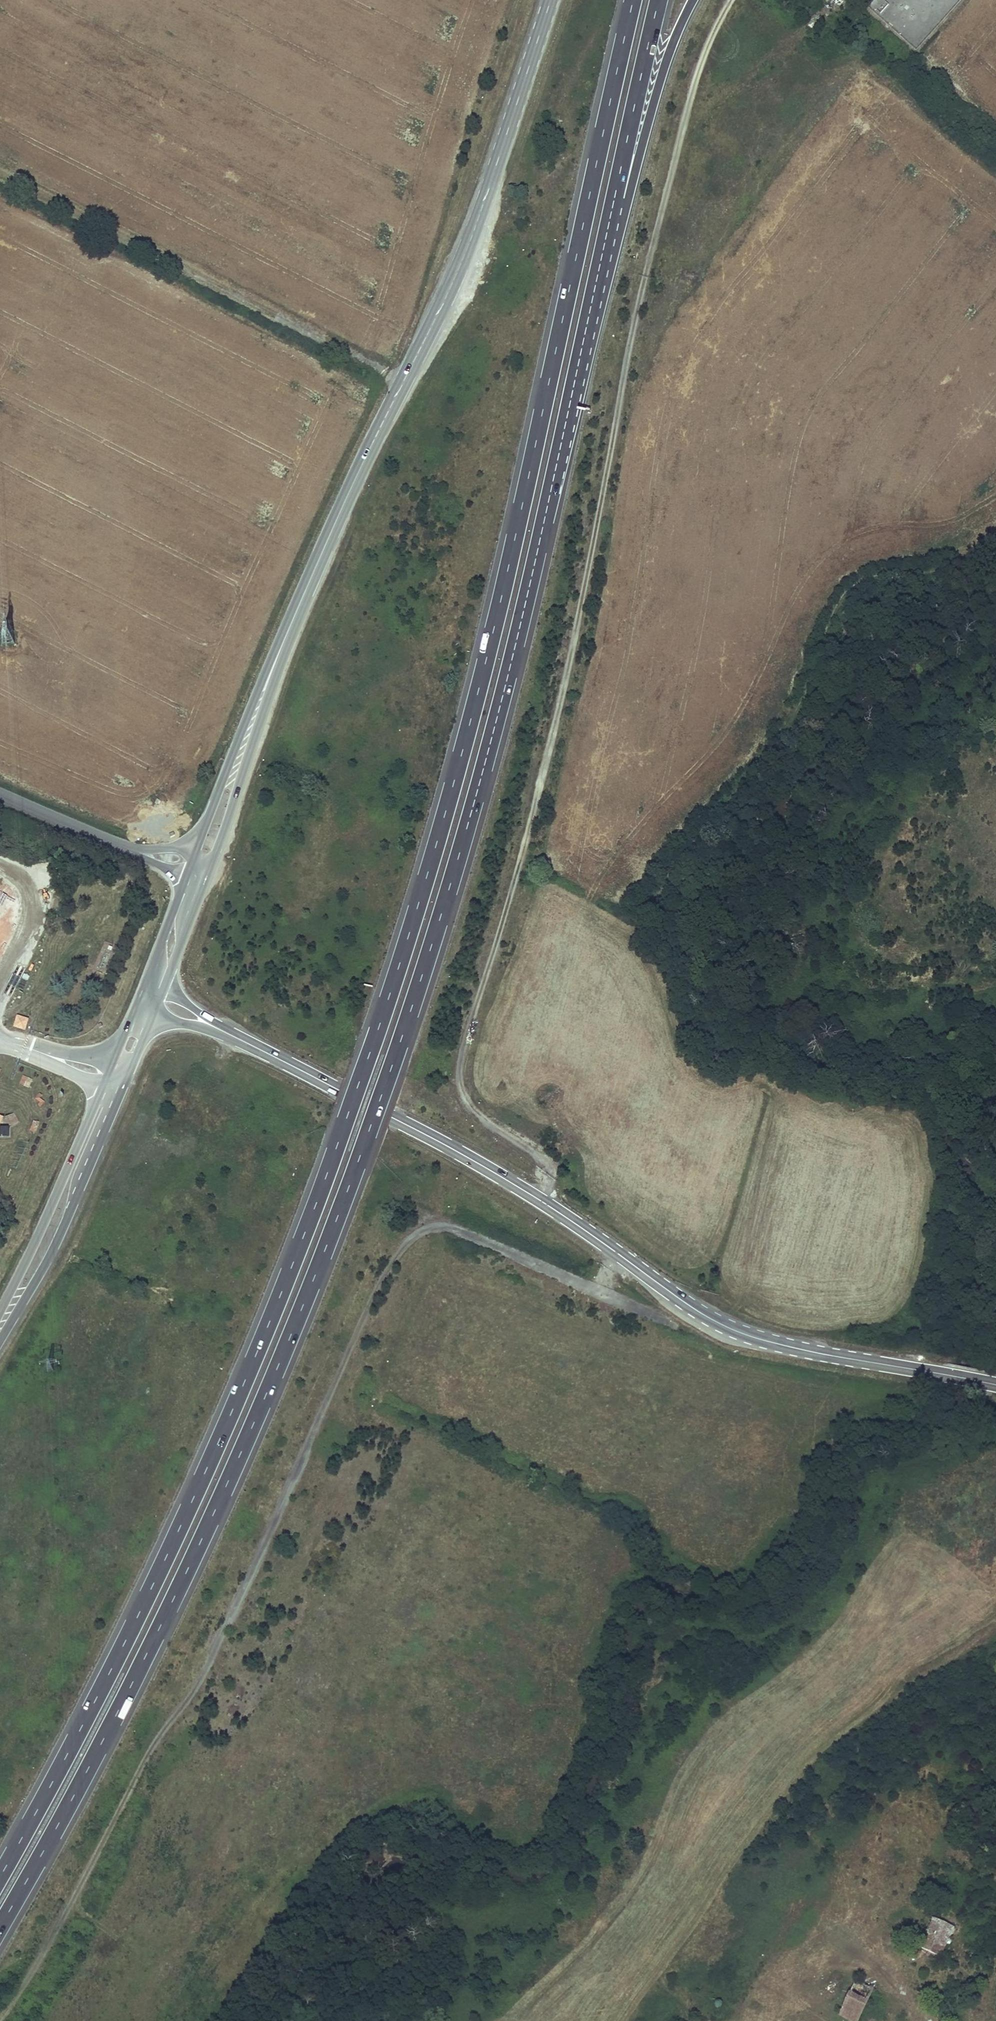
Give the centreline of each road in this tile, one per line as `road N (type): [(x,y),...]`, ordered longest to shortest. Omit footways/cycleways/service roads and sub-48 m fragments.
road 1 (trunk): [(632,0),(503,575),(420,896),(377,1027),(299,1244),(179,1525),(0,1875)]
road 2 (trunk): [(0,1926),(113,1721),(228,1479),(371,1119),(489,738),(614,203)]
road 3 (track): [(546,1201),(548,1166),(484,1123),(461,1091),(461,1056),(554,718),(648,263),(701,57),(732,0)]
road 4 (track): [(0,2019),(159,1734),(194,1695),(402,1252),(421,1231),(445,1228),(600,1293),(626,1255)]
road 5 (tertiary): [(547,0),(469,238),(288,625),(197,874)]
road 6 (tertiary): [(151,994),(540,1197),(736,1329),(995,1382)]
road 7 (track): [(633,2020),(737,1851),(851,1724),(995,1627)]
road 8 (track): [(0,174),(403,382)]
road 9 (tertiary): [(151,994),(0,1324)]
road 10 (trunk): [(614,203),(629,187),(693,0)]
road 11 (tertiary): [(197,874),(0,794)]
road 12 (trunk): [(614,203),(658,0)]
road 13 (track): [(0,865),(30,889),(39,920),(0,998)]
road 14 (tertiary): [(197,874),(151,994)]

